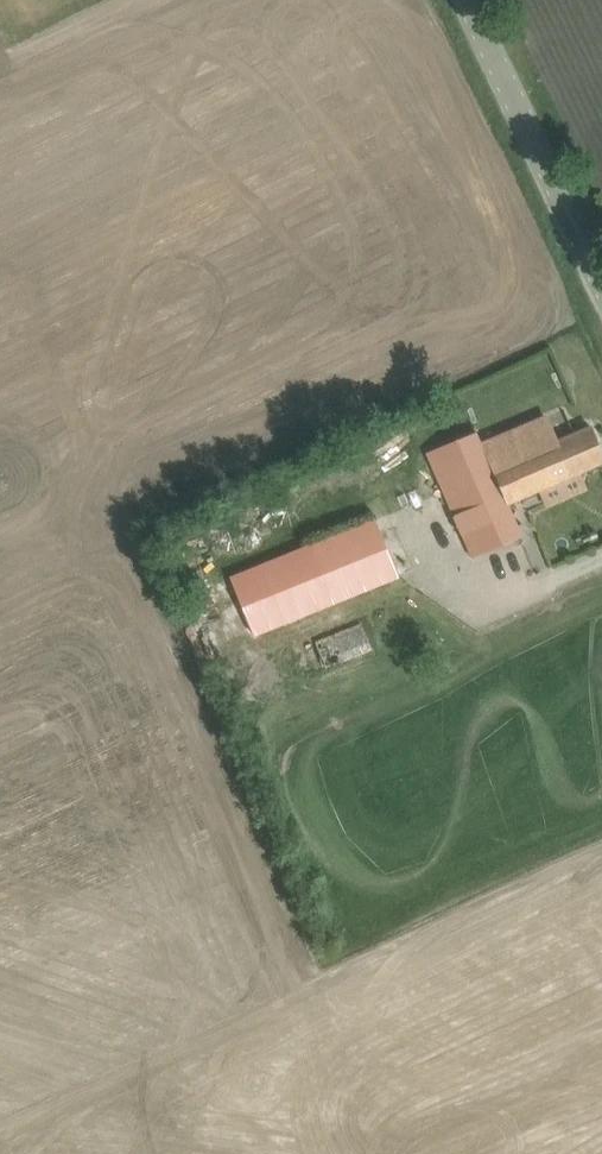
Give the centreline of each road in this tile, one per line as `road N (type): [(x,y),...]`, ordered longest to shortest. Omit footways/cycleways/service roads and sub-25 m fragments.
road 1 (tertiary): [(601,264),(476,0)]

